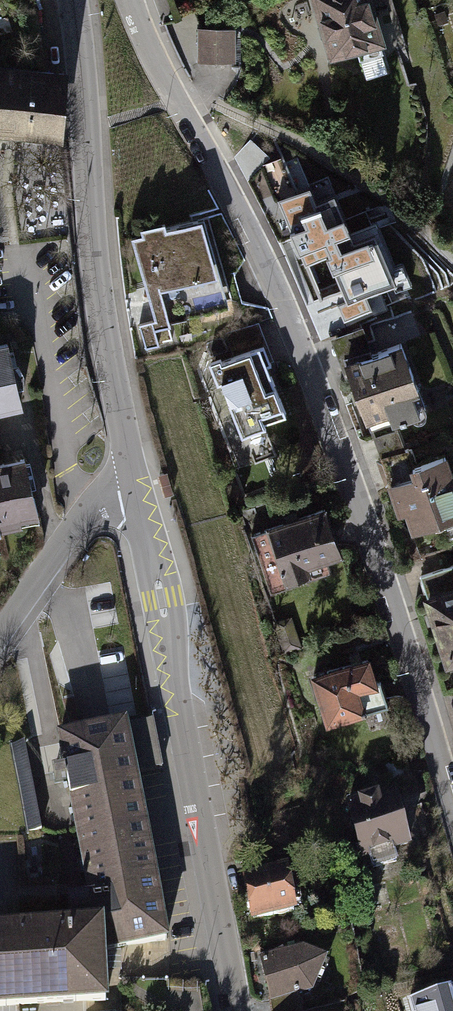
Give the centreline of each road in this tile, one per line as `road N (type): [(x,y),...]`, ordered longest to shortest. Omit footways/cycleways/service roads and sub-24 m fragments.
road 1 (residential): [(131,0),(293,321),(371,539),(452,810)]
road 2 (tertiary): [(234,1010),(131,474)]
road 3 (tertiary): [(131,474),(91,247),(72,0)]
road 4 (residential): [(131,474),(84,517),(0,638)]

